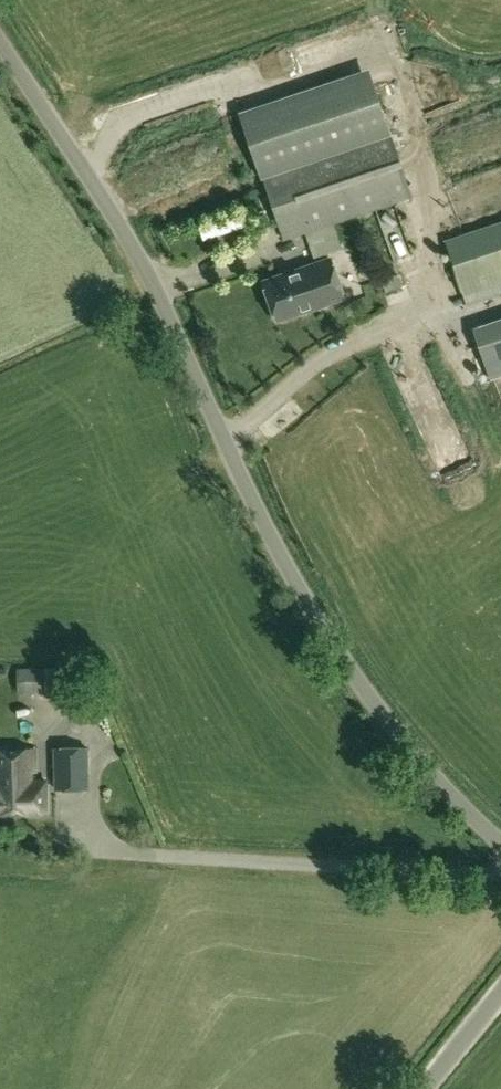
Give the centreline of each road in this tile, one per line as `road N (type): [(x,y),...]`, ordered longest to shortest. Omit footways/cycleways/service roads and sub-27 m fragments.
road 1 (unclassified): [(500,837),(352,663),(291,561),(207,370),(133,233),(0,23)]
road 2 (unclassified): [(414,1088),(500,984)]

